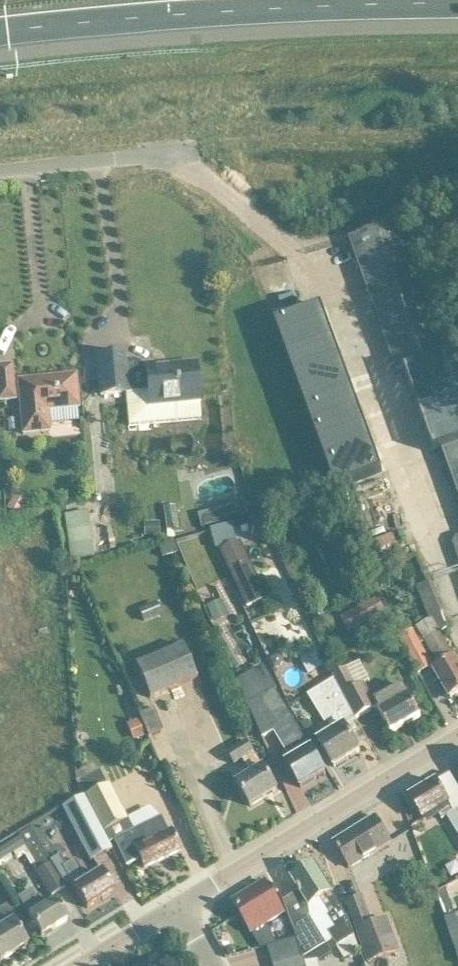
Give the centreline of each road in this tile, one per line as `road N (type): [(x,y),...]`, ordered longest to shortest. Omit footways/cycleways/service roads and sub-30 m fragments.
road 1 (motorway): [(0,32),(457,3)]
road 2 (unclassified): [(179,908),(457,736)]
road 3 (residential): [(0,175),(175,153)]

